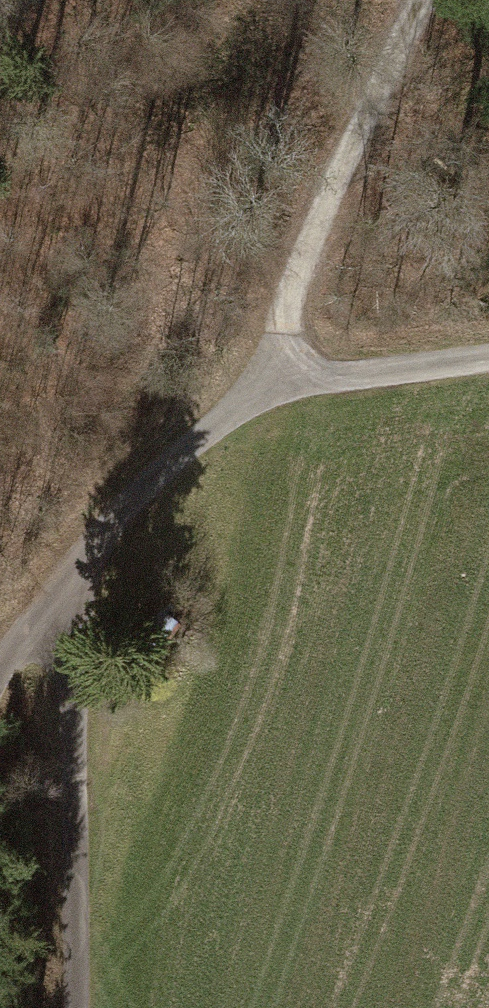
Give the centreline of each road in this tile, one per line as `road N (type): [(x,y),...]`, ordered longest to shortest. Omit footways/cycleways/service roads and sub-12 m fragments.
road 1 (track): [(433,0),(260,388),(154,478),(59,589),(68,1007)]
road 2 (track): [(488,360),(260,388)]

